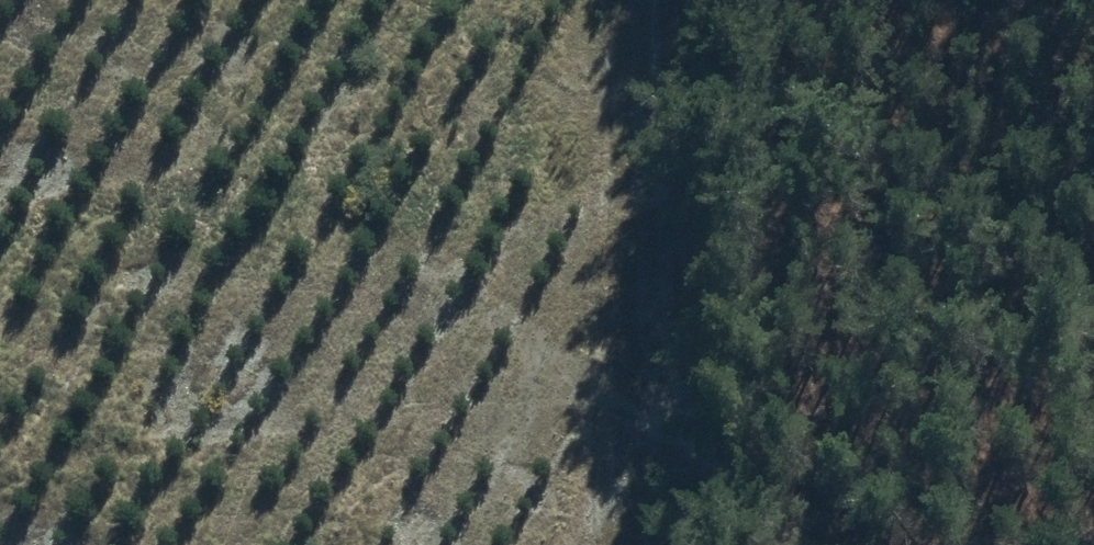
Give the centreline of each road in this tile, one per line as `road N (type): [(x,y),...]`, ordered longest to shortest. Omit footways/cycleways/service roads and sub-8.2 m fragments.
road 1 (track): [(814,544),(21,0)]
road 2 (track): [(480,544),(534,358),(757,250),(766,0)]

